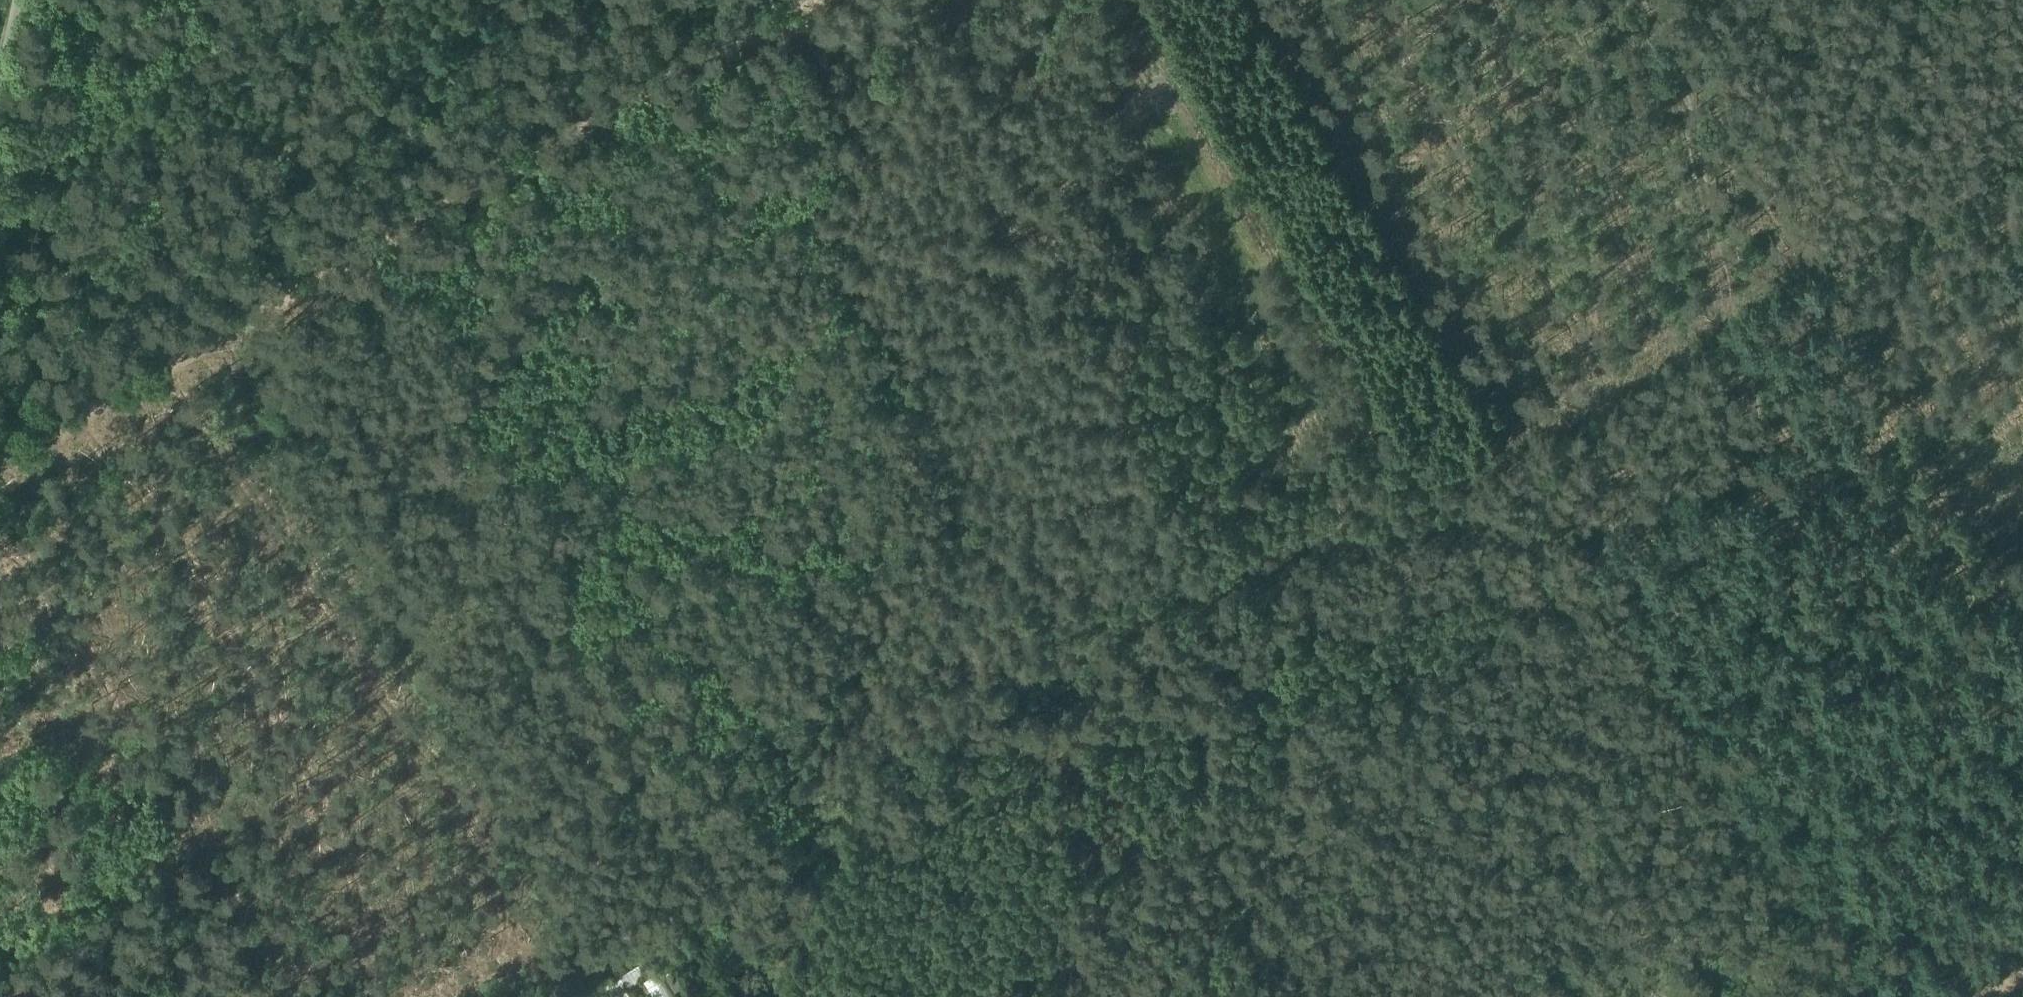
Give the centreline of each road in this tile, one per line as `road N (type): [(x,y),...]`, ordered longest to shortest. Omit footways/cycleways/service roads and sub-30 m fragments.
road 1 (track): [(1871,996),(1663,0)]
road 2 (track): [(817,0),(0,462)]

